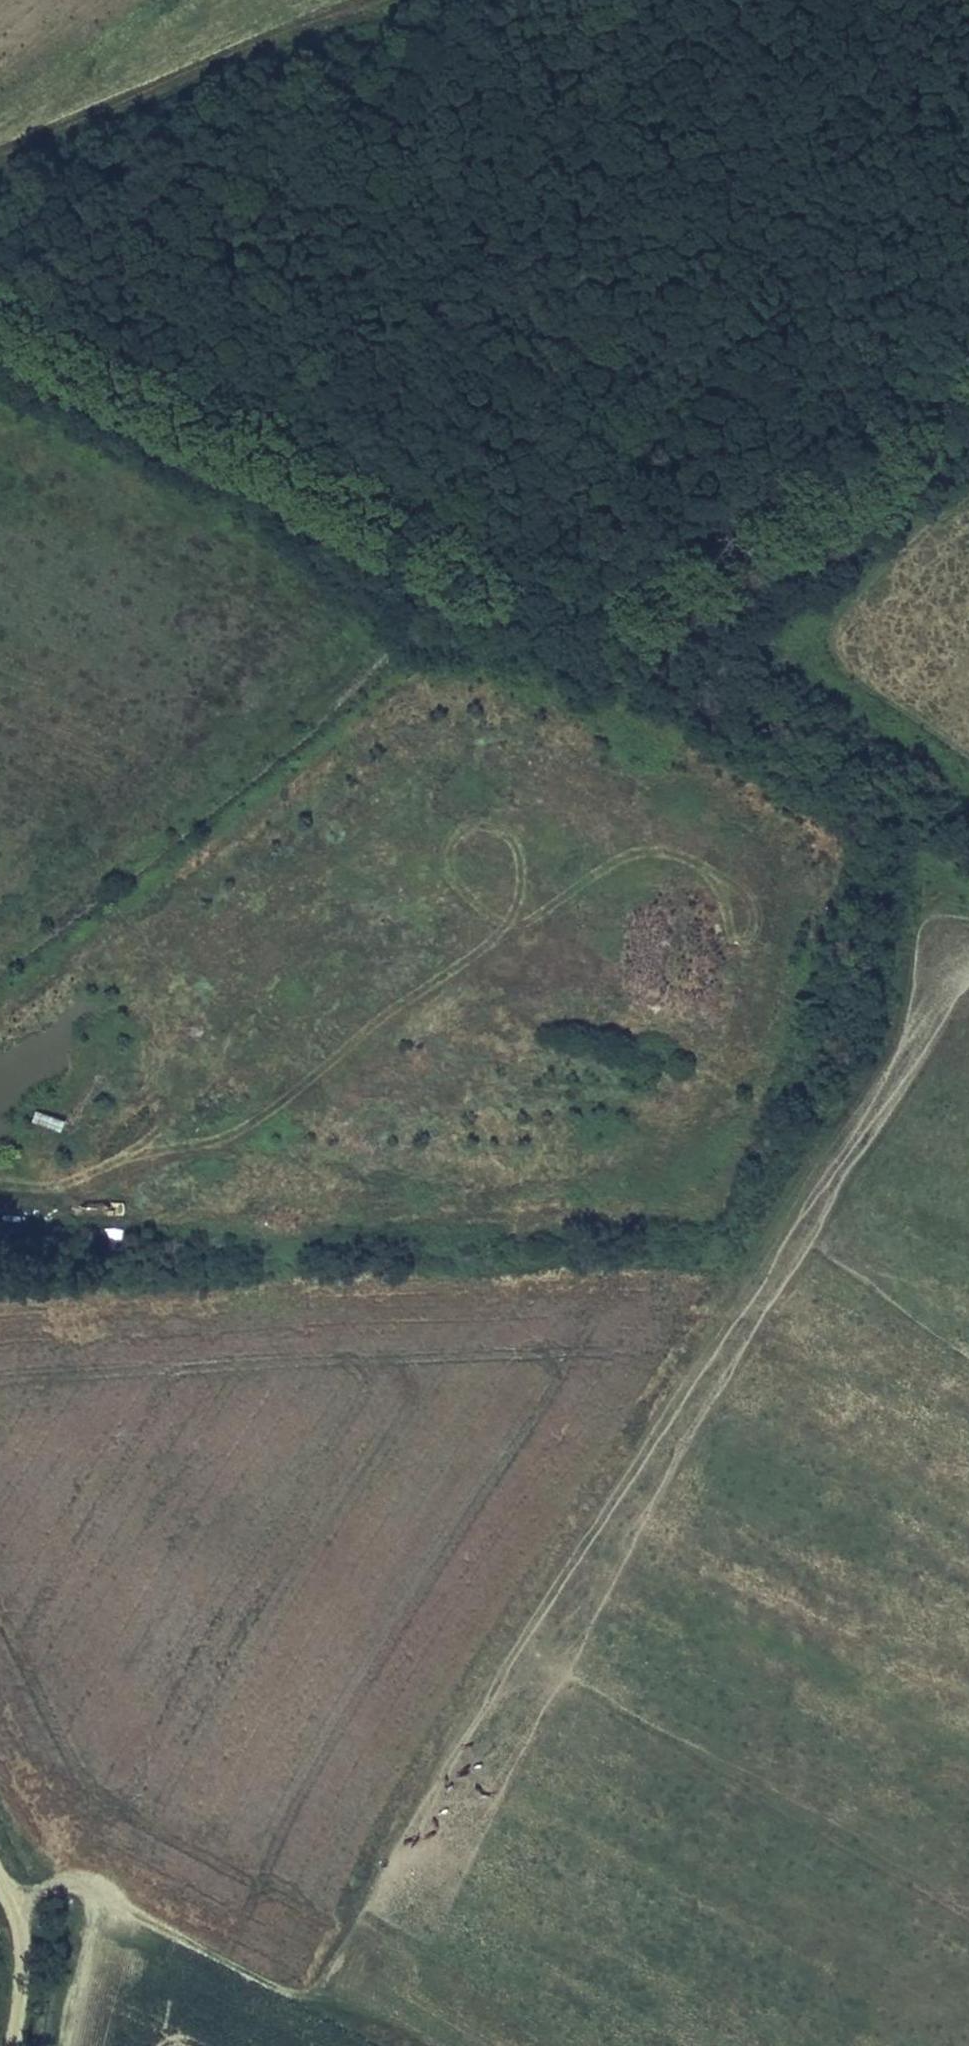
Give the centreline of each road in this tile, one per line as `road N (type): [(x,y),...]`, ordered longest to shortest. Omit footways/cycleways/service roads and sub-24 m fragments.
road 1 (track): [(13,2045),(24,1948),(0,1881)]

